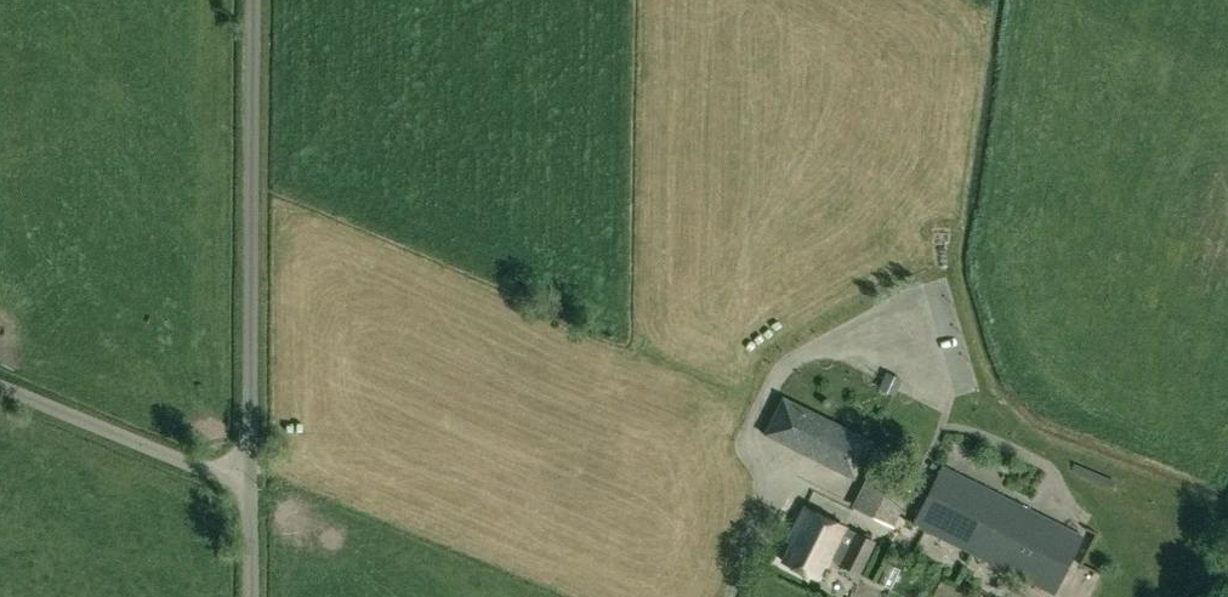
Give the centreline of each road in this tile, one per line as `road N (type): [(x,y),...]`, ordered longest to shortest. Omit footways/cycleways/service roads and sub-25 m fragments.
road 1 (unclassified): [(249,488),(252,0)]
road 2 (unclassified): [(249,488),(0,388)]

